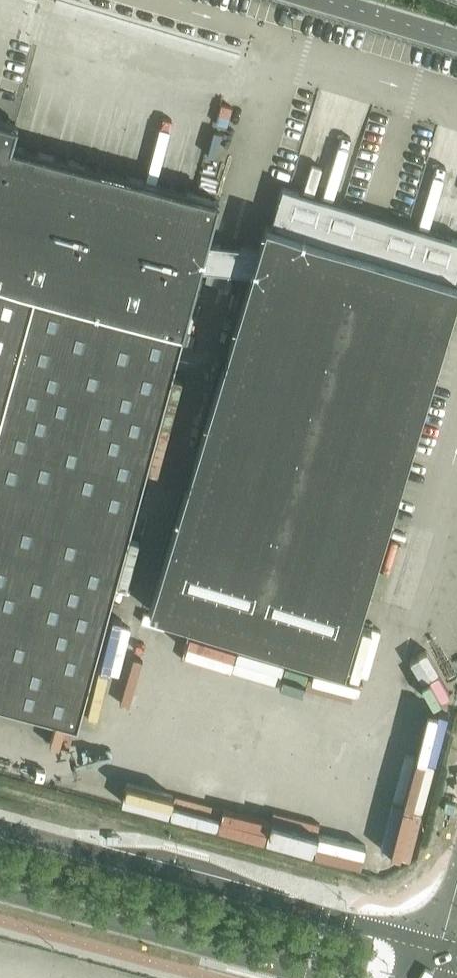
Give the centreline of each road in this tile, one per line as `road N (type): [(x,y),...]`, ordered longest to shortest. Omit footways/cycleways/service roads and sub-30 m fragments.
road 1 (secondary): [(443,947),(0,828)]
road 2 (secondary): [(0,893),(314,977)]
road 3 (unclassified): [(456,43),(312,0)]

